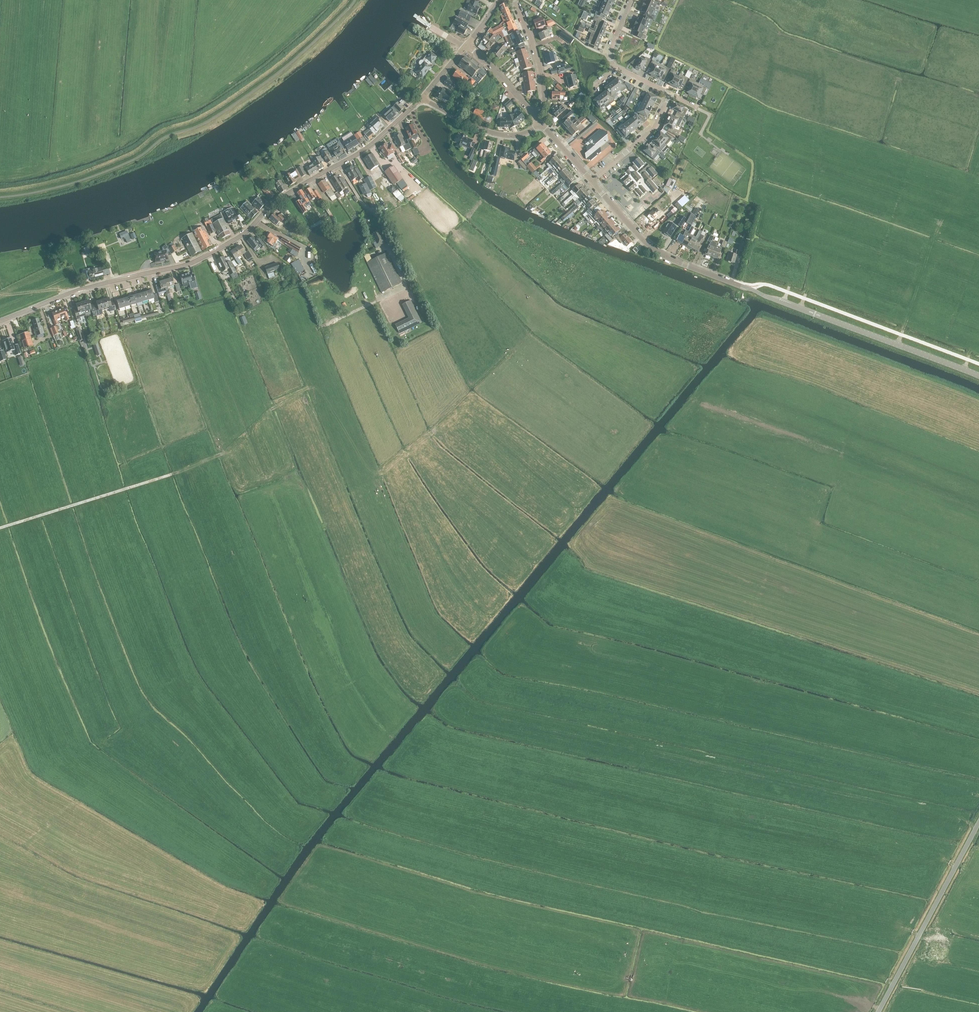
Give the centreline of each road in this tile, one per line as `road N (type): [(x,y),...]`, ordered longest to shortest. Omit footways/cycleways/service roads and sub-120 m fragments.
road 1 (tertiary): [(0,321),(215,251),(280,198),(370,146),(423,98)]
road 2 (tertiary): [(978,377),(668,258),(591,181)]
road 3 (residential): [(591,181),(653,129),(667,99),(611,61),(632,0)]
road 4 (unclassified): [(879,1011),(978,822)]
road 5 (track): [(0,527),(170,475)]
road 6 (residential): [(541,124),(502,136),(423,98)]
road 7 (residential): [(534,114),(544,100),(542,79),(514,0)]

